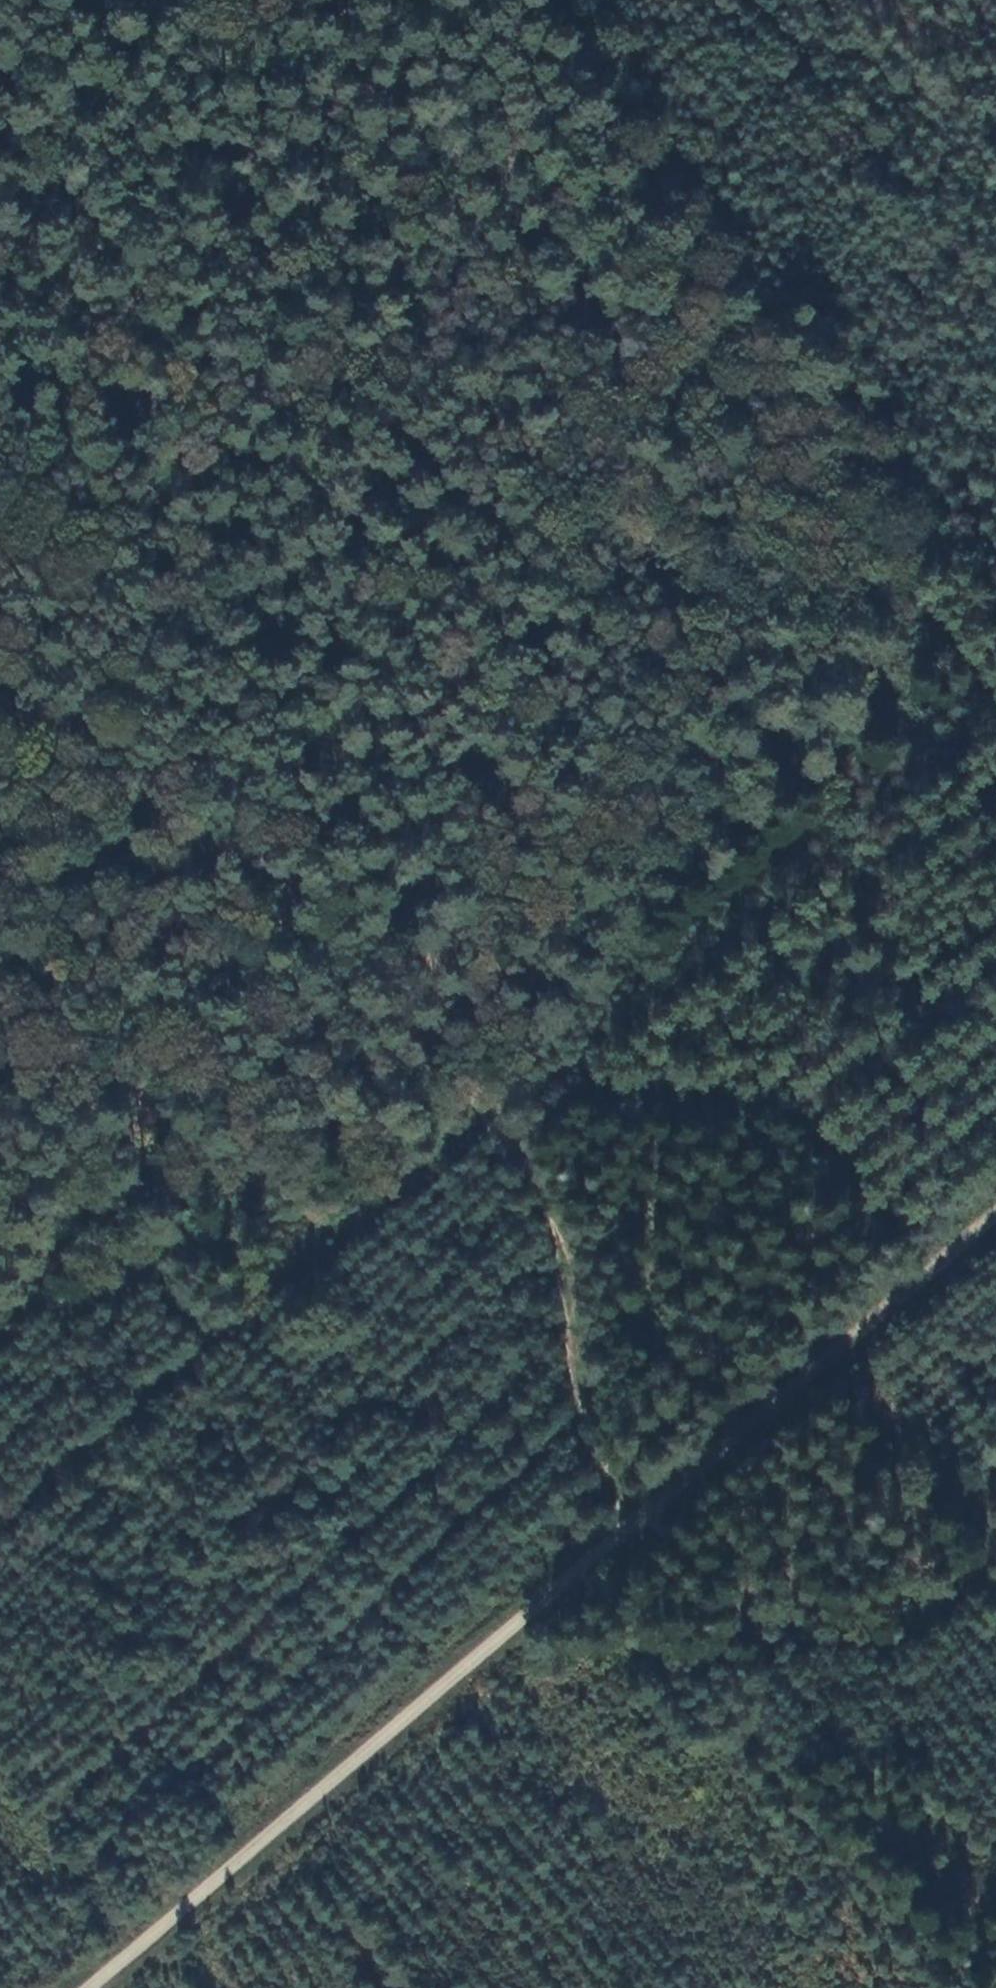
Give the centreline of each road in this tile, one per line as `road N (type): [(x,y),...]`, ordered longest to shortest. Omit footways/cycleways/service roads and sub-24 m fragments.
road 1 (track): [(628,1528),(87,1987)]
road 2 (track): [(646,1511),(995,1919)]
road 3 (track): [(995,1213),(628,1528)]

